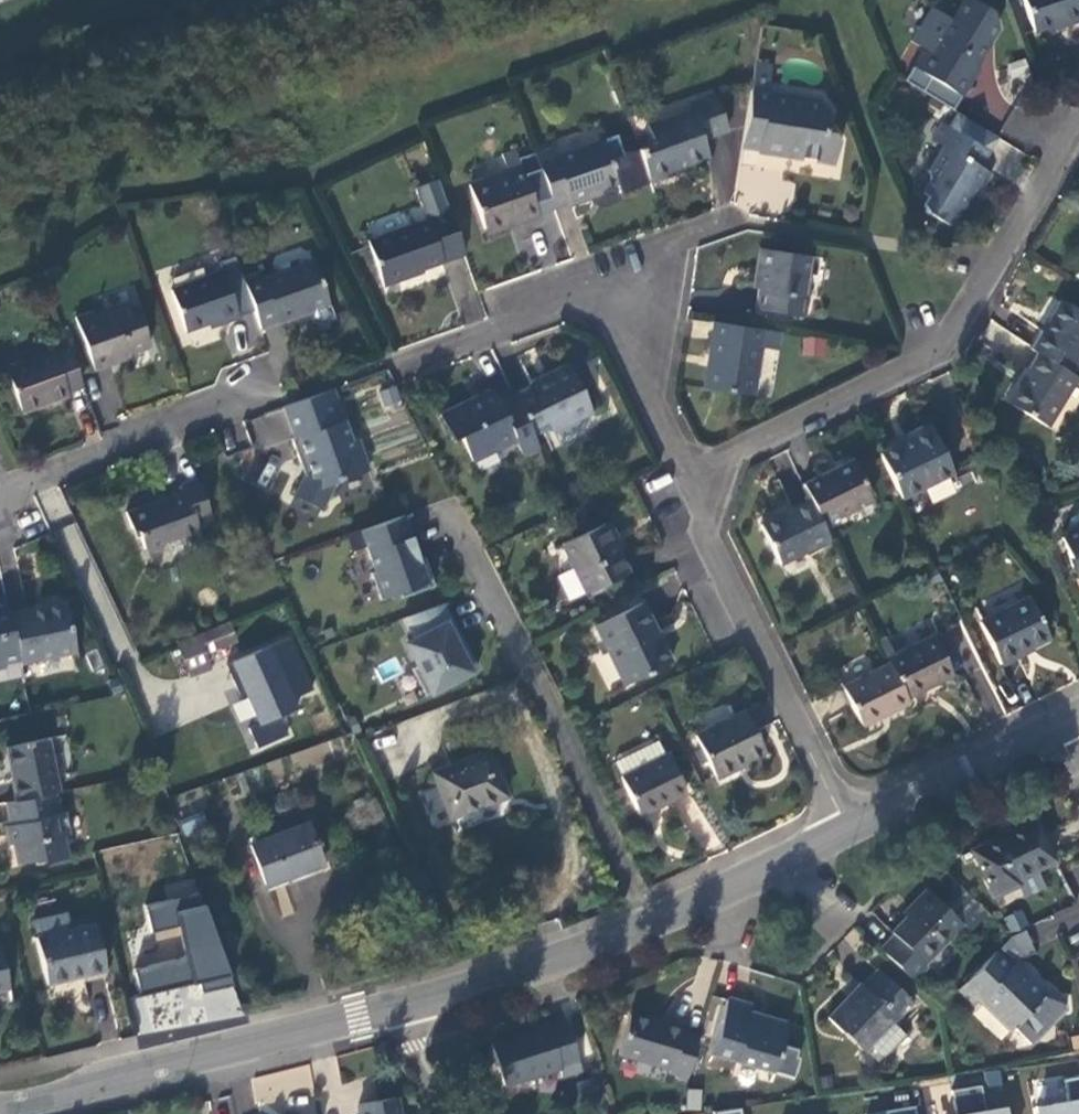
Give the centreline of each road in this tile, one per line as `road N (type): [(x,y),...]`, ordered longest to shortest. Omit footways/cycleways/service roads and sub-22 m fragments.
road 1 (residential): [(689,478),(939,351),(1078,124)]
road 2 (residential): [(639,909),(450,508)]
road 3 (residential): [(408,1000),(0,1105)]
road 4 (residential): [(841,822),(702,533),(705,509),(689,478)]
road 5 (residential): [(0,497),(36,477),(270,400)]
road 6 (residential): [(1078,711),(841,822)]
road 7 (residential): [(639,909),(408,1000)]
road 8 (residential): [(612,301),(398,360)]
road 9 (residential): [(841,822),(639,909)]
road 10 (residential): [(689,478),(612,301)]
road 11 (residential): [(612,301),(668,249),(736,218)]

